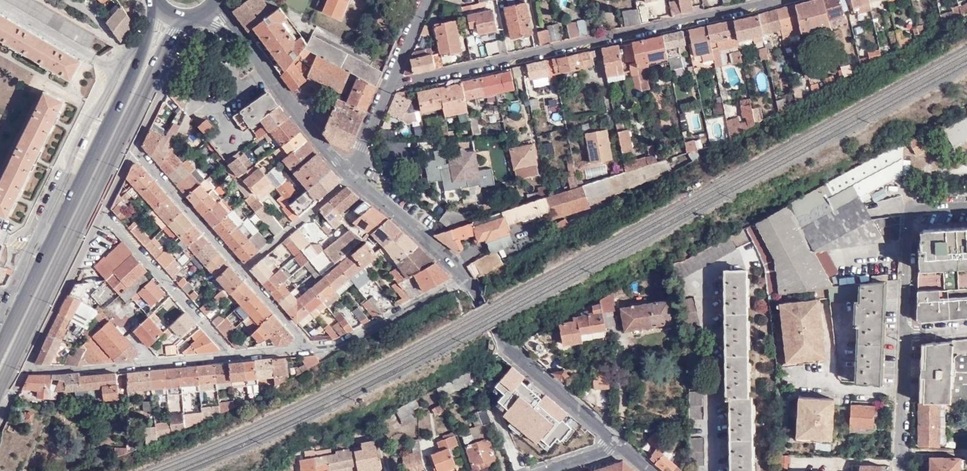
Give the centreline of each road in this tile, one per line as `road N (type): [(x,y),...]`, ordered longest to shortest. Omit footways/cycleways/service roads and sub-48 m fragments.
road 1 (residential): [(387,84),(778,0)]
road 2 (primary): [(0,389),(162,56)]
road 3 (primary): [(147,37),(0,350)]
road 4 (residential): [(147,37),(119,50),(7,298)]
road 5 (tertiary): [(460,276),(502,345),(621,446)]
road 6 (residential): [(26,372),(230,356)]
road 7 (residential): [(103,210),(230,356)]
road 8 (tertiary): [(231,32),(347,178)]
road 9 (residential): [(26,372),(103,210)]
road 10 (residential): [(903,334),(911,215),(966,207)]
road 11 (residential): [(307,350),(330,349),(460,276)]
road 12 (residential): [(132,148),(239,270)]
road 13 (tertiary): [(347,178),(460,276)]
road 14 (residential): [(239,270),(347,178)]
road 15 (residential): [(897,470),(903,334)]

